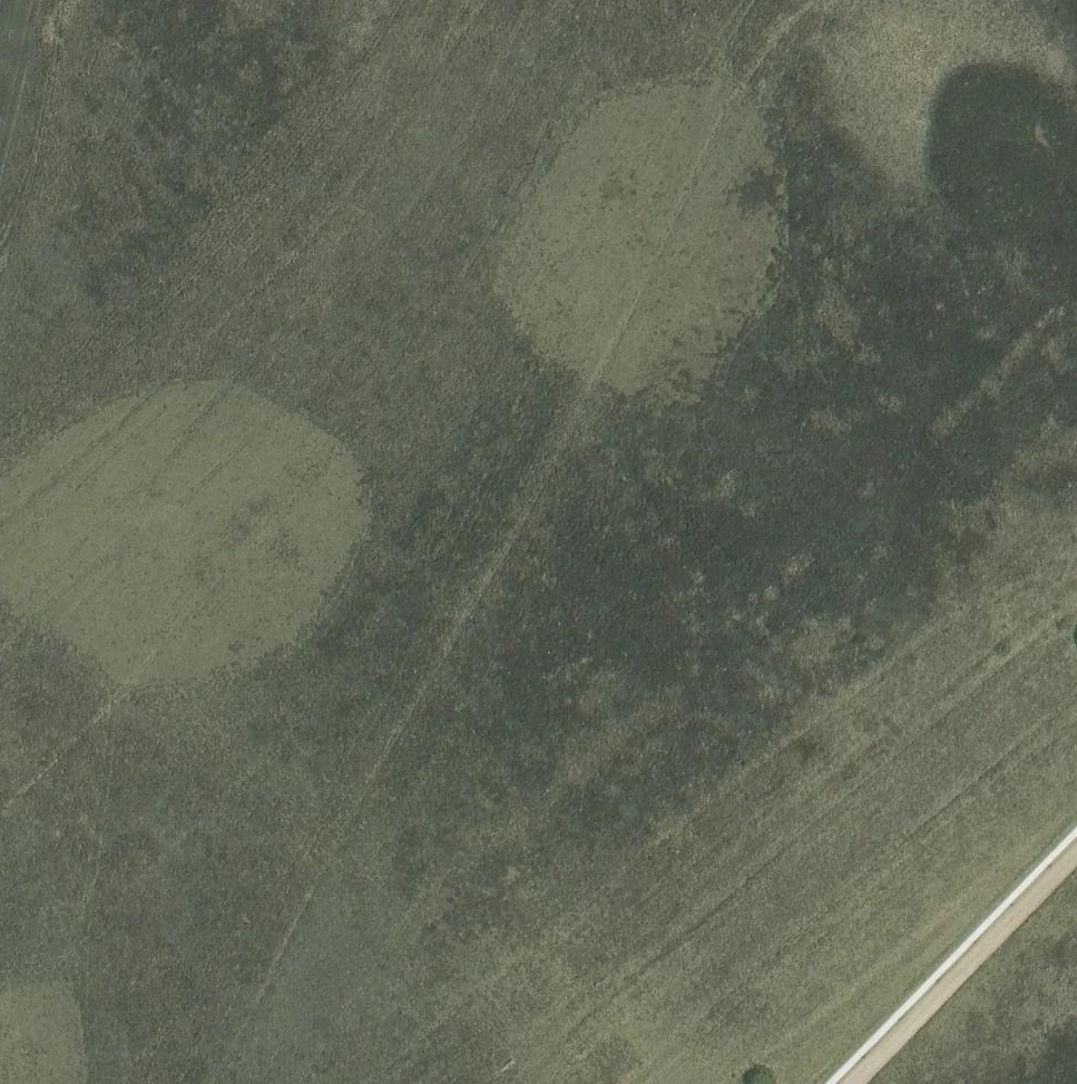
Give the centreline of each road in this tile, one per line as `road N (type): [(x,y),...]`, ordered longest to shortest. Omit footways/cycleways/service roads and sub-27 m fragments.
road 1 (track): [(850,1083),(1076,852)]

